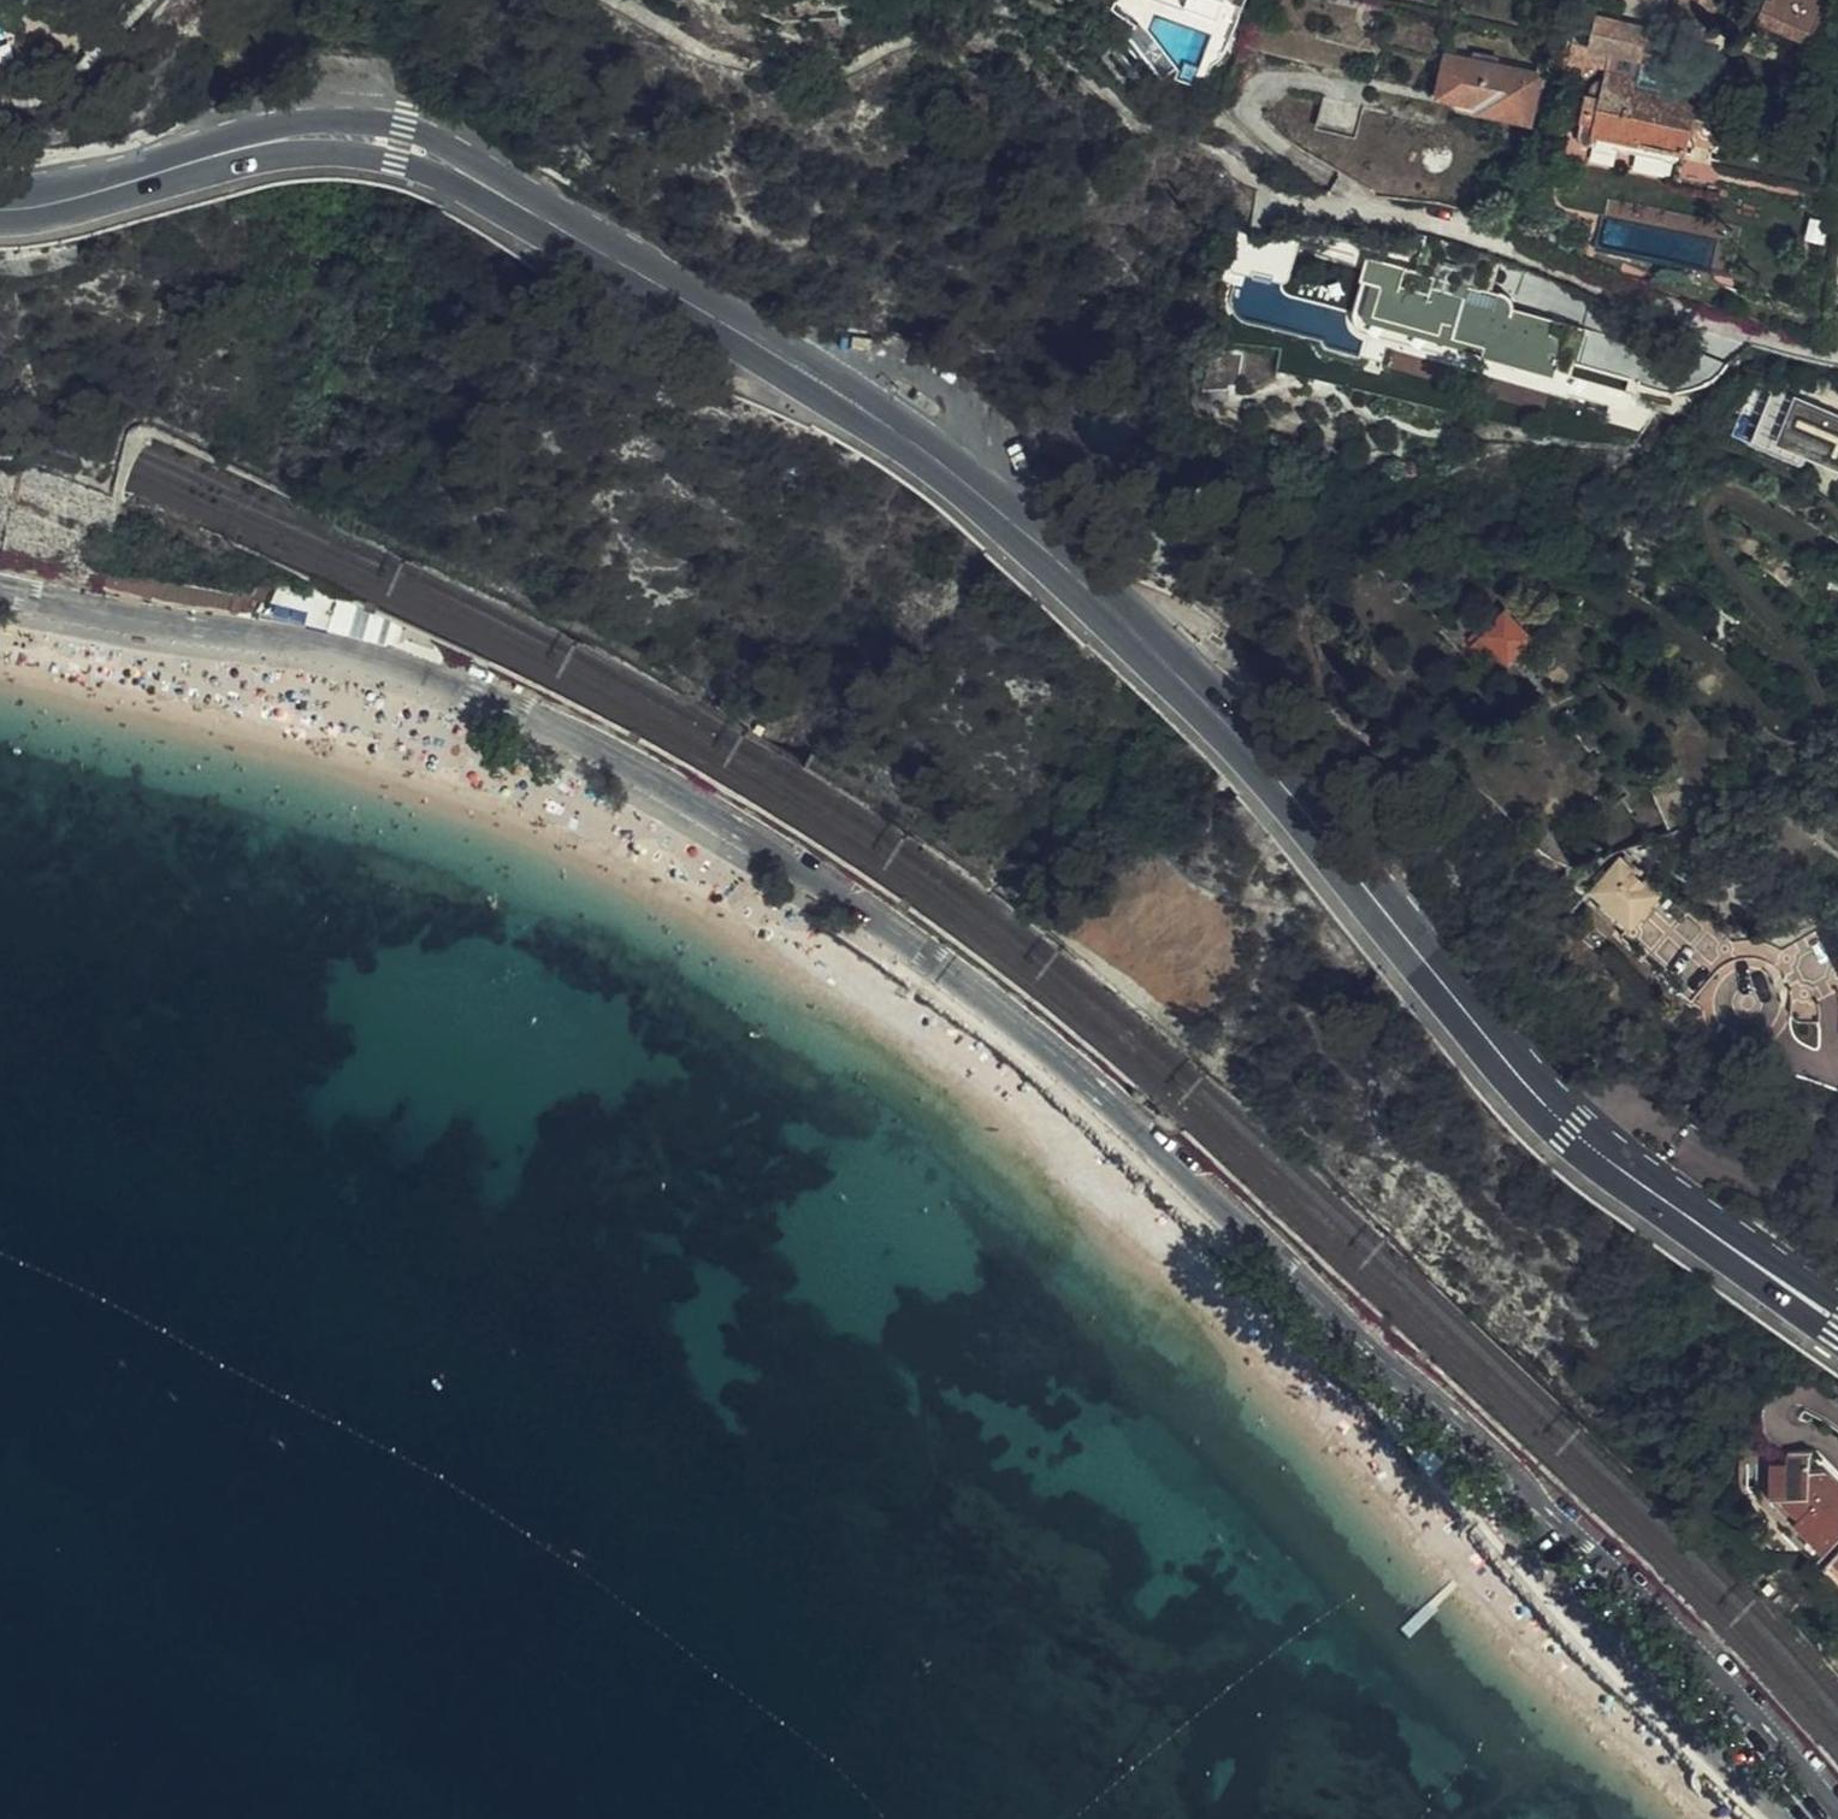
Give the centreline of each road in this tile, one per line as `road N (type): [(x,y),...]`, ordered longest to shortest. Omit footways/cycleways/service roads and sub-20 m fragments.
road 1 (secondary): [(0,208),(81,197),(277,140),(322,134),(403,143),(442,159),(870,411),(1009,517),(1193,687),(1560,1117),(1837,1320)]
road 2 (residential): [(1837,361),(1711,332),(1465,232),(1303,212)]

